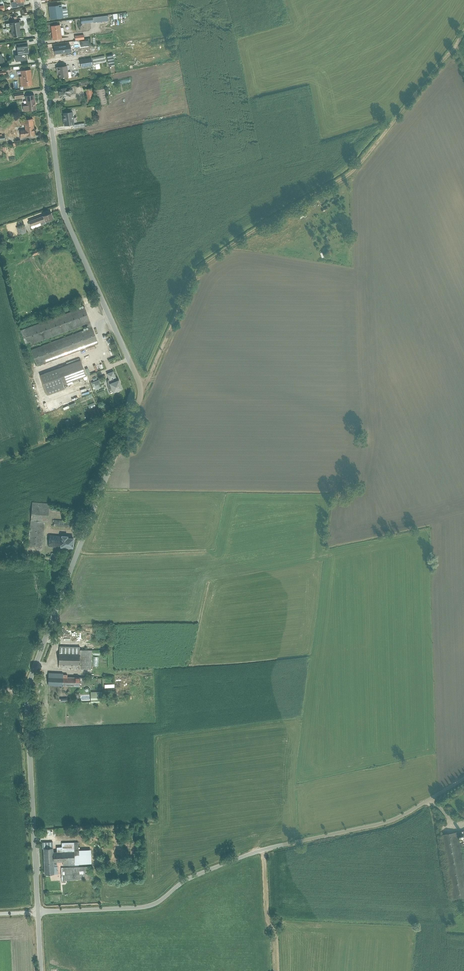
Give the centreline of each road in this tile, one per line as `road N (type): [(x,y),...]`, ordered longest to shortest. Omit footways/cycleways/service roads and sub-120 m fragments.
road 1 (unclassified): [(39,912),(27,691),(140,391),(73,234)]
road 2 (track): [(455,47),(350,173),(199,267),(140,391)]
road 3 (unclassified): [(39,912),(150,909),(185,883),(254,854),(383,825),(463,780)]
road 4 (residential): [(73,234),(61,200),(36,0)]
road 5 (track): [(263,851),(277,970)]

